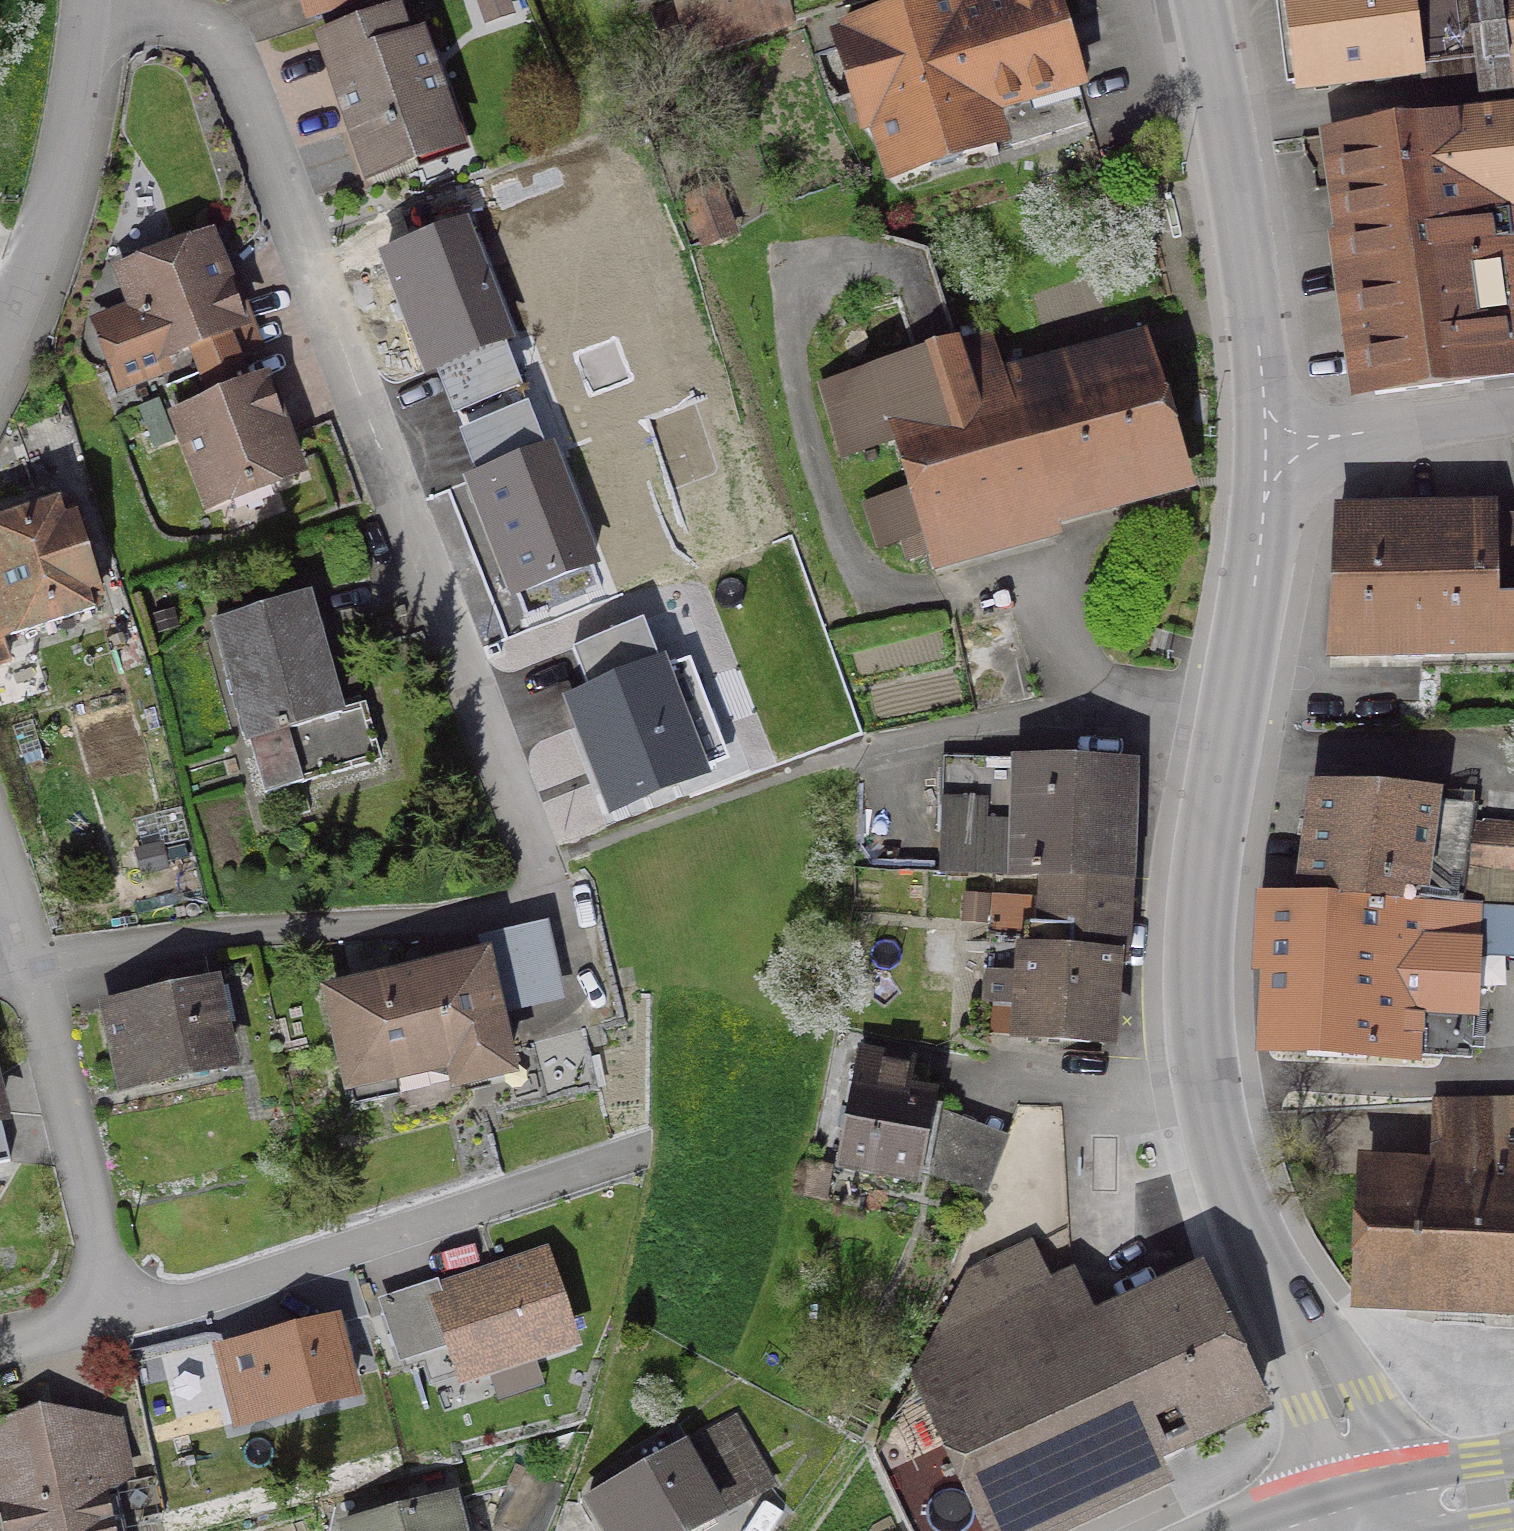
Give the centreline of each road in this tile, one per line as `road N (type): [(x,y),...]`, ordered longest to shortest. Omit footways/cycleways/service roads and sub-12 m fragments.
road 1 (residential): [(1268,446),(1264,513),(1196,881),(1196,1077),(1230,1209),(1333,1402),(1352,1457),(1359,1517)]
road 2 (residential): [(547,892),(228,62),(196,27),(121,0)]
road 3 (residential): [(23,966),(111,1315),(0,1341)]
road 4 (residential): [(1197,0),(1225,126),(1268,446)]
road 5 (residential): [(98,0),(70,160),(0,344)]
road 6 (residential): [(1268,446),(1513,414)]
road 7 (primary): [(1513,1490),(1359,1517)]

